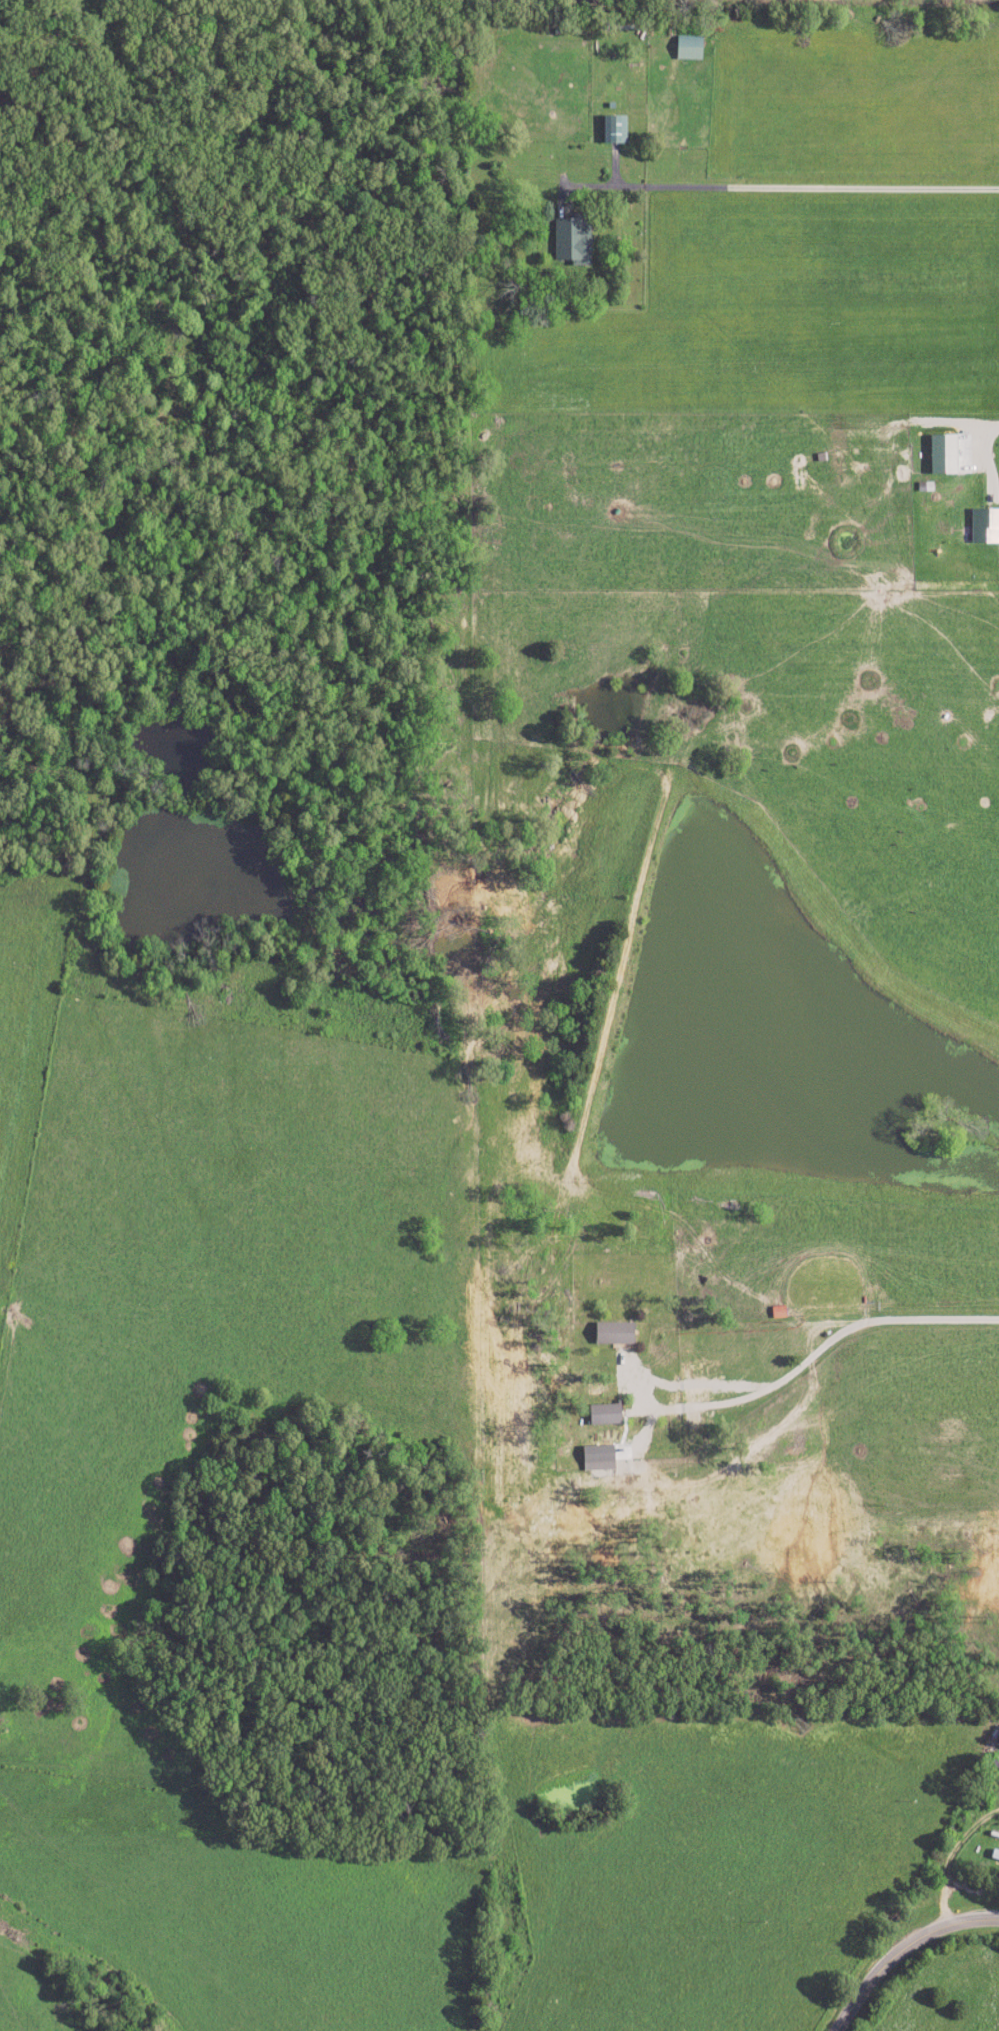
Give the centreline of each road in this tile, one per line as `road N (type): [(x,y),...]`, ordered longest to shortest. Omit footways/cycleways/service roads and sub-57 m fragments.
road 1 (residential): [(998,1918),(915,1937),(839,2030)]

